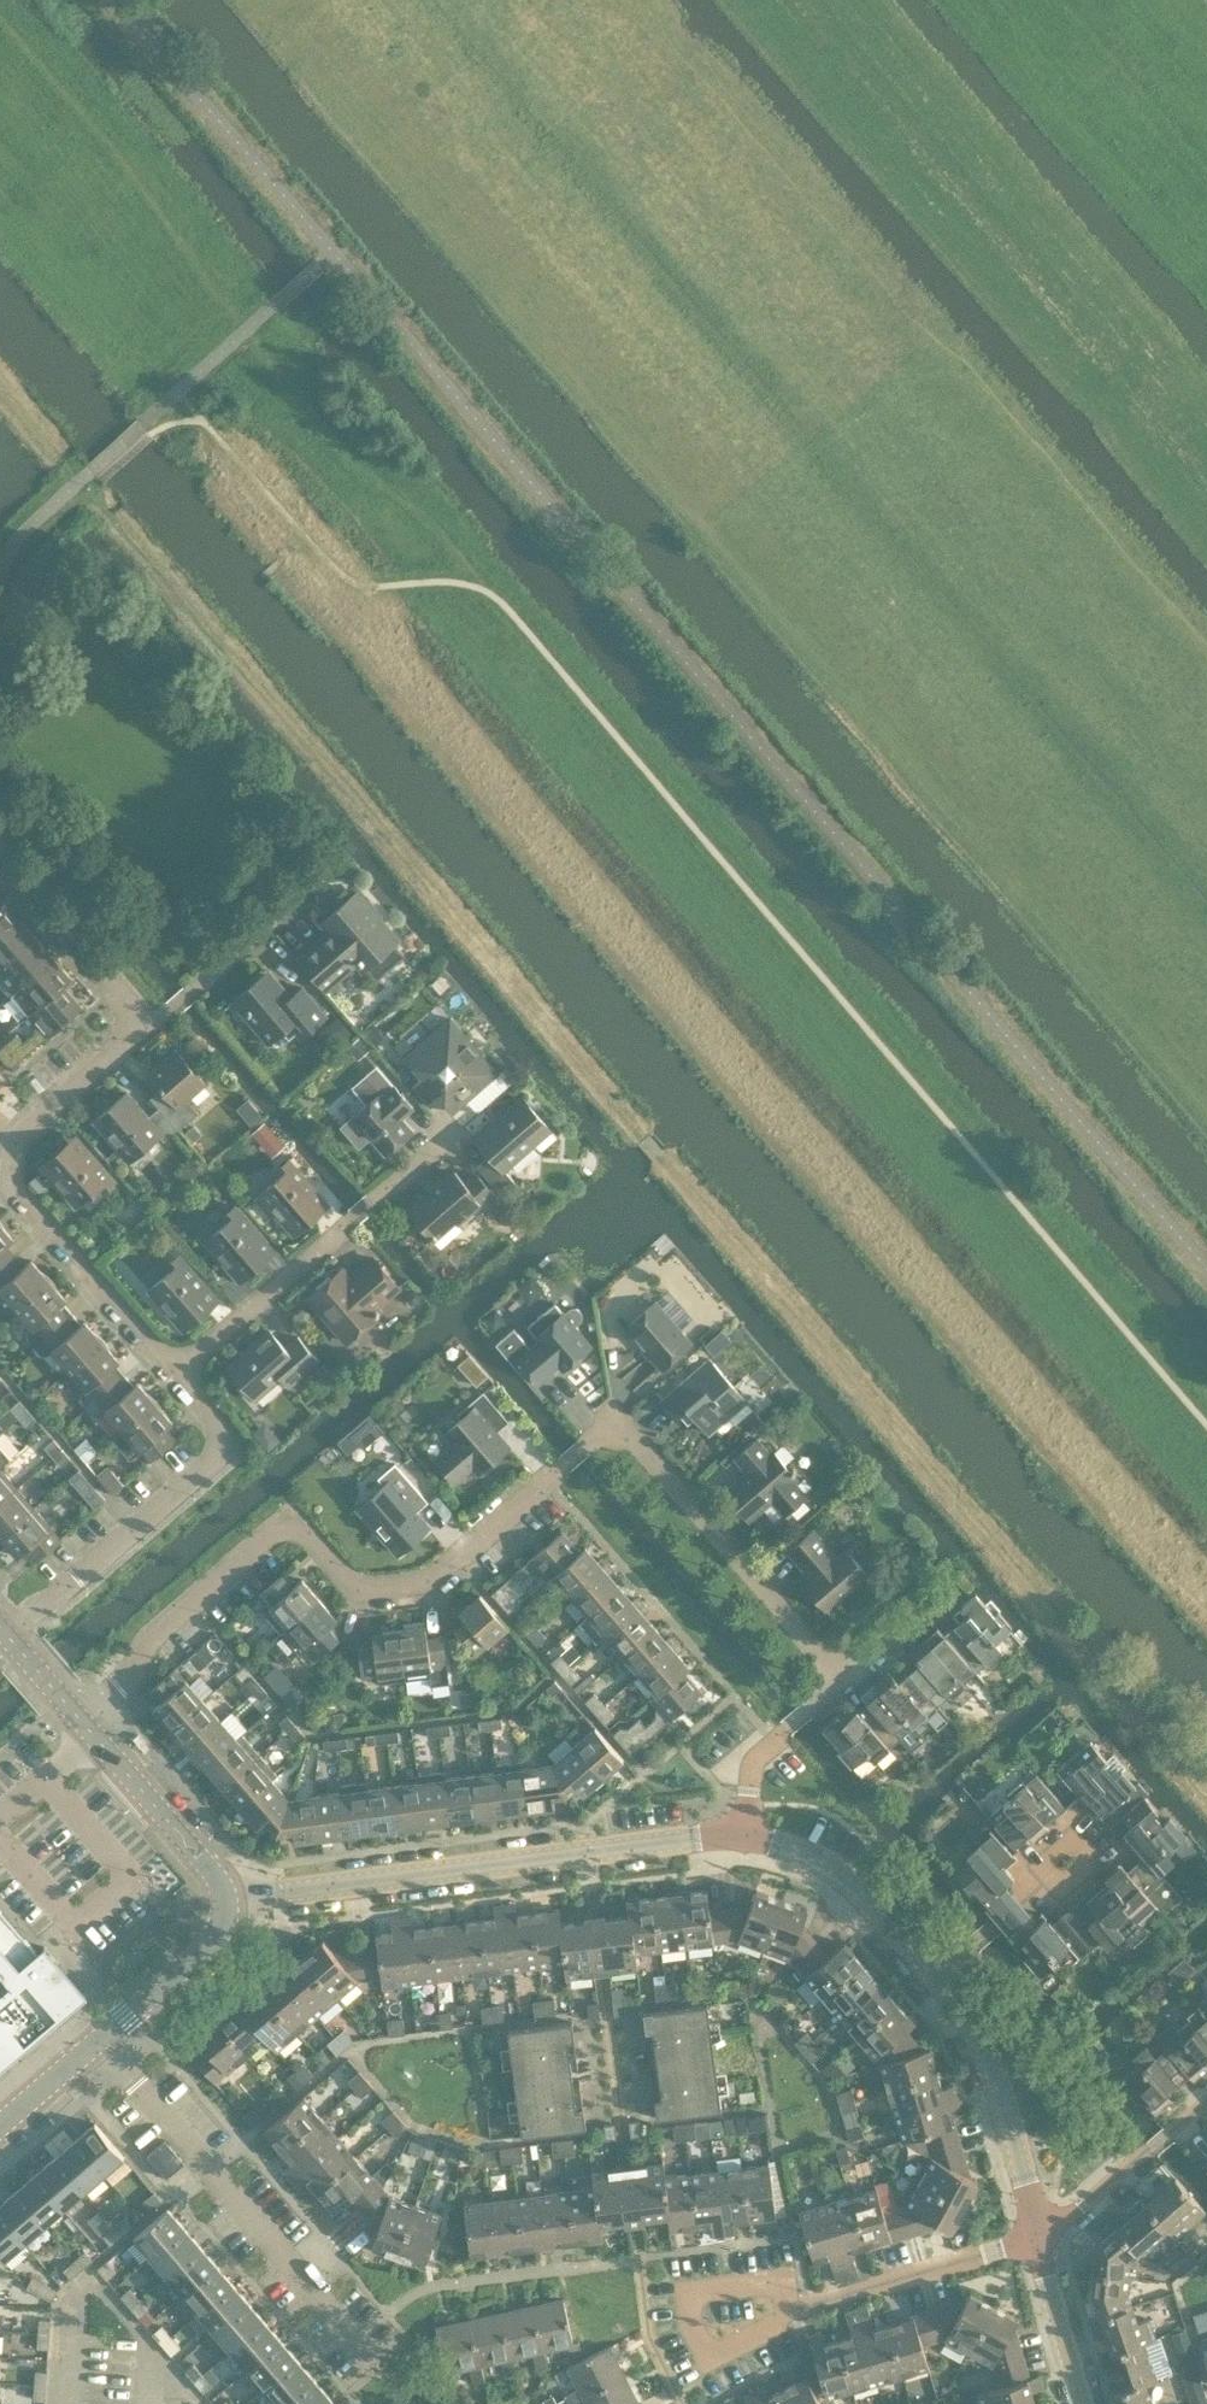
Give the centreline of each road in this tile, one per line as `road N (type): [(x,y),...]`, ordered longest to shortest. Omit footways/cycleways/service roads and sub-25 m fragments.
road 1 (residential): [(560,1464),(453,1562),(404,1585),(363,1584),(295,1520),(274,1524),(147,1640),(91,1731)]
road 2 (tertiary): [(237,1897),(336,1878),(733,1834)]
road 3 (residential): [(171,1369),(13,1186),(16,1136),(145,1029)]
road 4 (residential): [(373,2362),(103,2037)]
road 5 (residential): [(837,1677),(615,1420),(583,1446)]
road 6 (residential): [(171,1369),(341,1210),(452,1119)]
road 7 (residential): [(4,1631),(200,1470),(214,1440),(214,1420),(171,1369)]
road 8 (tertiary): [(936,1977),(986,2065),(1037,2228)]
road 9 (residential): [(784,2312),(997,2250),(1037,2228)]
road 10 (residential): [(781,2282),(688,2294),(690,2325),(709,2362),(774,2331),(784,2312)]
road 11 (tertiary): [(733,1834),(847,1881),(936,1977)]
road 12 (residential): [(145,1029),(0,859)]
road 13 (tertiary): [(237,1897),(214,1852),(91,1731)]
road 14 (residential): [(936,1977),(1088,1842)]
road 15 (residential): [(733,1834),(741,1759),(837,1677)]
road 16 (tertiary): [(103,2037),(207,1945),(237,1897)]
road 17 (residential): [(145,1029),(291,901)]
road 18 (tertiary): [(1037,2228),(1047,2290),(1087,2403)]
road 19 (residential): [(1037,2228),(1073,2212),(1171,2130)]
road 20 (residential): [(837,1677),(957,1576)]
road 21 (tertiary): [(0,2124),(103,2037)]
road 22 (tertiary): [(91,1731),(4,1631)]

